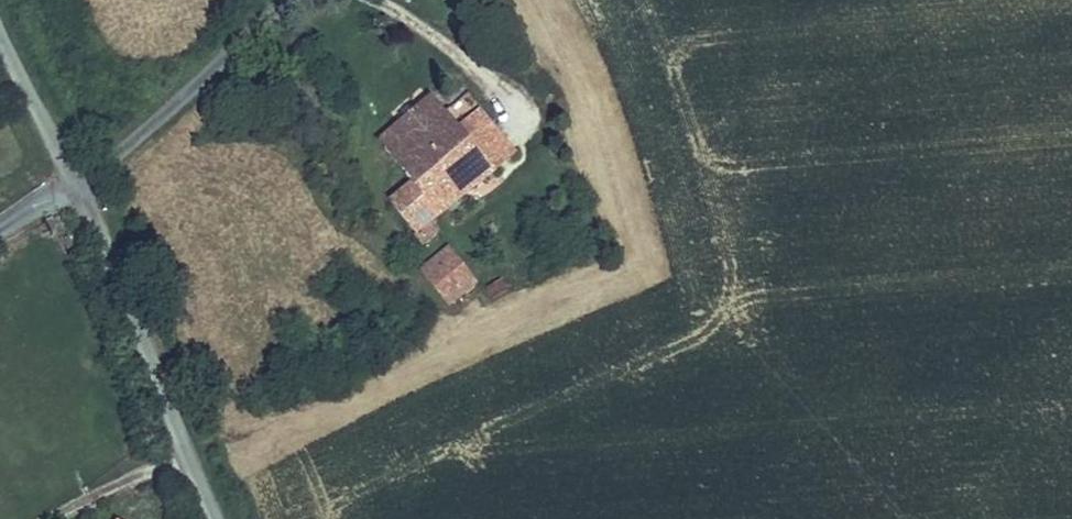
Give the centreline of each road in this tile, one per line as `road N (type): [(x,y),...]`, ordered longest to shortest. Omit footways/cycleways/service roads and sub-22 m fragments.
road 1 (unclassified): [(214,518),(76,183),(0,37)]

